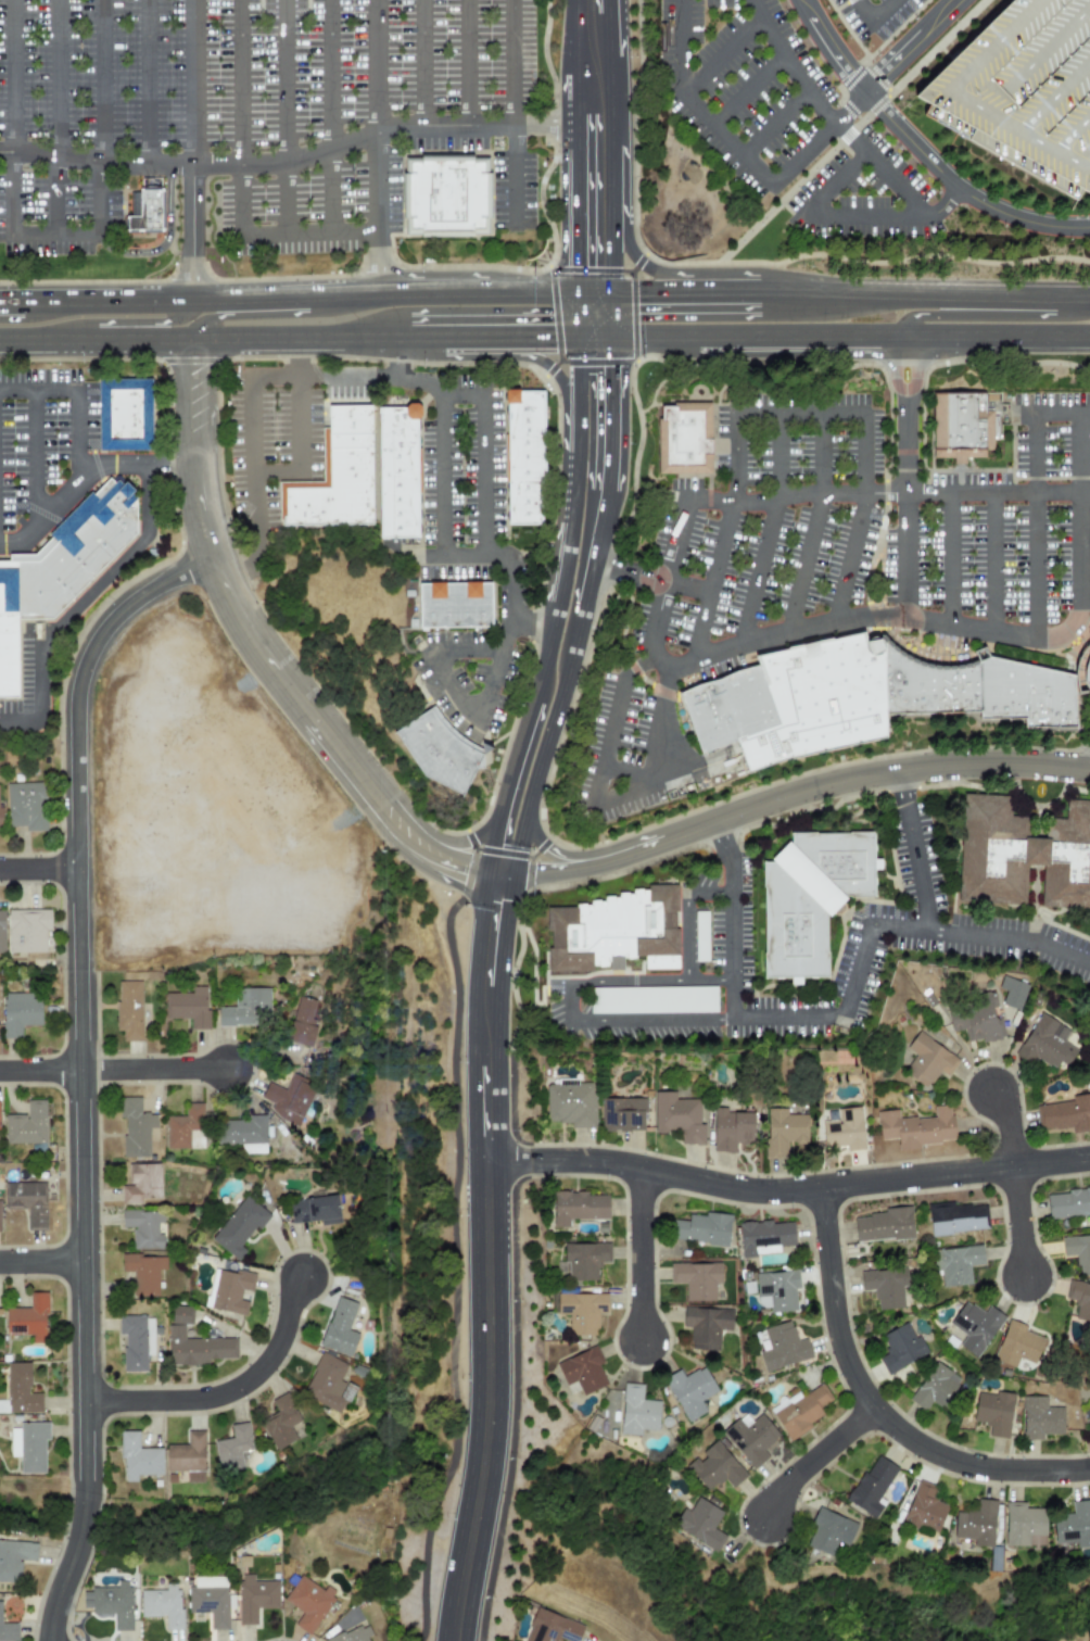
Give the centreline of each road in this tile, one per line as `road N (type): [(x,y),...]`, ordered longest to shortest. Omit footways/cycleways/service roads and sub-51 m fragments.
road 1 (residential): [(80,1524),(76,696),(109,626),(144,594),(216,558)]
road 2 (residential): [(197,354),(202,505),(216,558),(256,640),(402,825),(439,857),(499,878)]
road 3 (tertiary): [(499,878),(580,871),(845,782),(947,768),(1089,771)]
road 4 (residential): [(489,1160),(610,1163),(751,1194),(1089,1160)]
road 5 (primary): [(1089,298),(593,292)]
road 6 (primary): [(610,338),(1089,337)]
road 7 (residential): [(827,1189),(838,1326),(877,1411),(934,1454),(999,1472),(1089,1472)]
road 8 (secondary): [(456,1640),(489,1435),(489,1186)]
road 9 (primary): [(0,356),(400,353)]
road 10 (primary): [(380,293),(24,288)]
road 11 (secondary): [(489,1186),(499,878)]
road 12 (primary): [(831,294),(760,273),(649,270),(624,243),(595,174)]
road 13 (tertiary): [(593,292),(596,0)]
road 14 (secondary): [(499,878),(529,848),(594,610)]
road 15 (residential): [(84,1404),(202,1401),(239,1390),(280,1348),(308,1280)]
road 16 (residential): [(0,1073),(233,1069)]
road 17 (primary): [(1089,306),(1063,316),(923,314),(904,337)]
road 18 (residential): [(1030,1277),(1009,1119),(996,1095)]
road 19 (secondary): [(576,337),(566,522)]
road 20 (residential): [(642,1169),(647,1346)]
road 21 (primary): [(345,289),(318,310),(216,319),(197,354)]
road 22 (primary): [(48,355),(84,328),(183,315),(194,288)]
road 23 (secondary): [(608,490),(610,338)]
road 24 (residential): [(877,1411),(793,1478),(771,1511)]
road 25 (secondary): [(594,610),(608,490)]
road 26 (residential): [(50,1640),(80,1524)]

